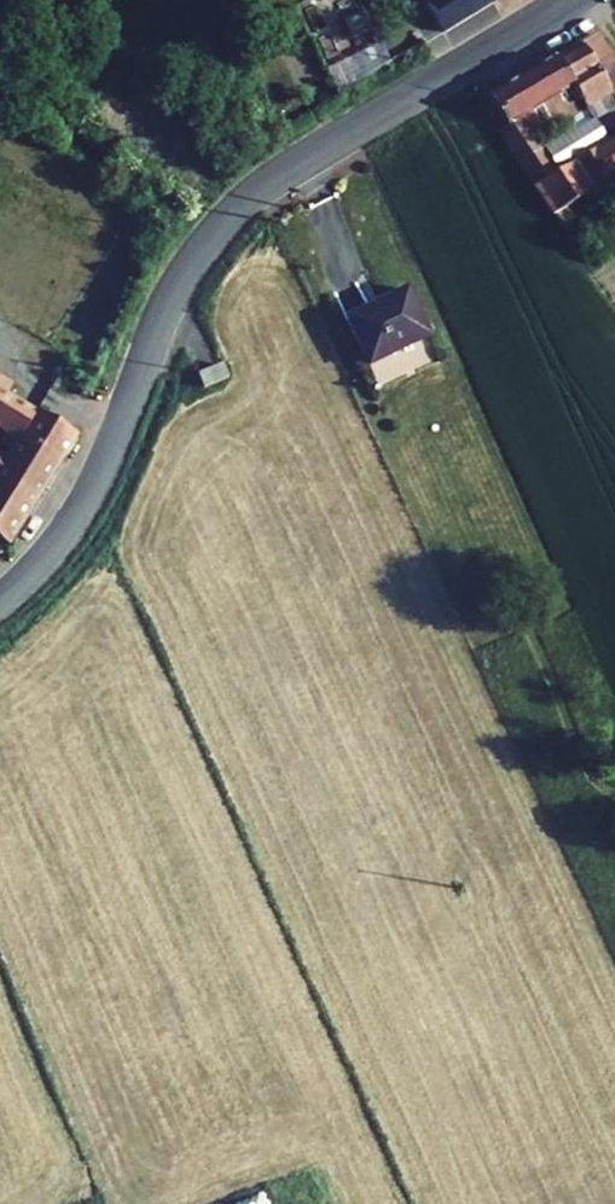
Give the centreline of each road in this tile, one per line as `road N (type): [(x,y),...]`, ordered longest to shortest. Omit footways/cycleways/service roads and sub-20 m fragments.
road 1 (tertiary): [(566,0),(303,159),(238,207),(168,300),(73,516),(0,598)]

